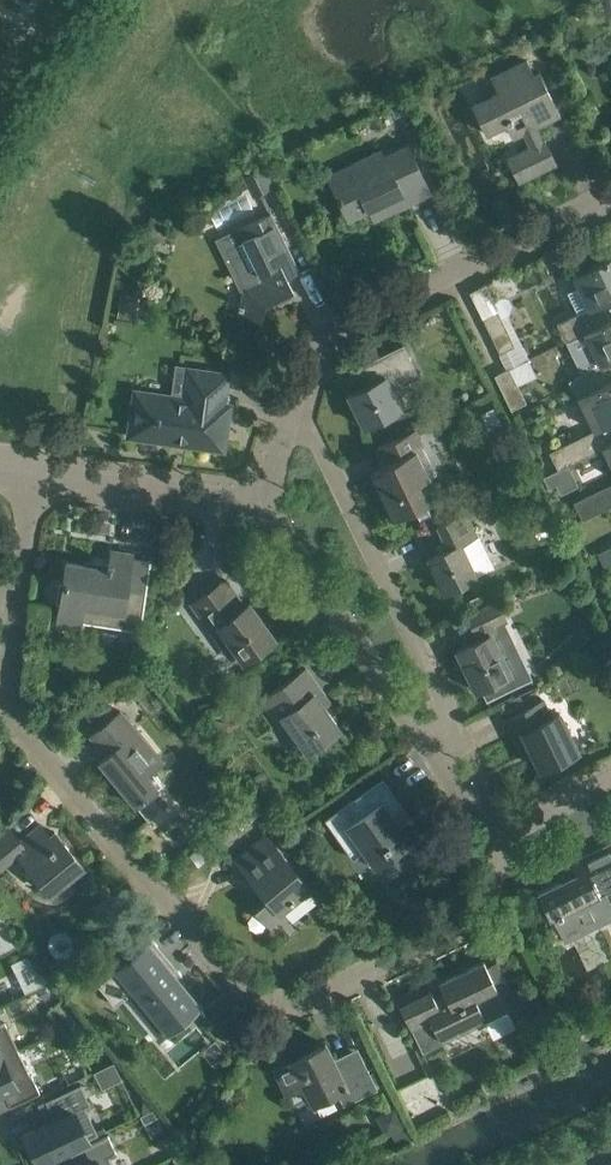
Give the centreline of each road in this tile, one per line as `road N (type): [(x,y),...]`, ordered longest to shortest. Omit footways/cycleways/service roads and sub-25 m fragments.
road 1 (residential): [(496,837),(483,912),(460,933),(294,1008),(264,1013),(241,1003),(13,713),(5,664),(34,476)]
road 2 (residential): [(252,497),(275,470),(294,397),(326,335),(610,196)]
road 3 (residential): [(252,497),(496,837)]
road 4 (residential): [(34,476),(217,504),(252,497)]
road 5 (residential): [(496,837),(610,781)]
road 6 (residential): [(0,106),(68,0)]

